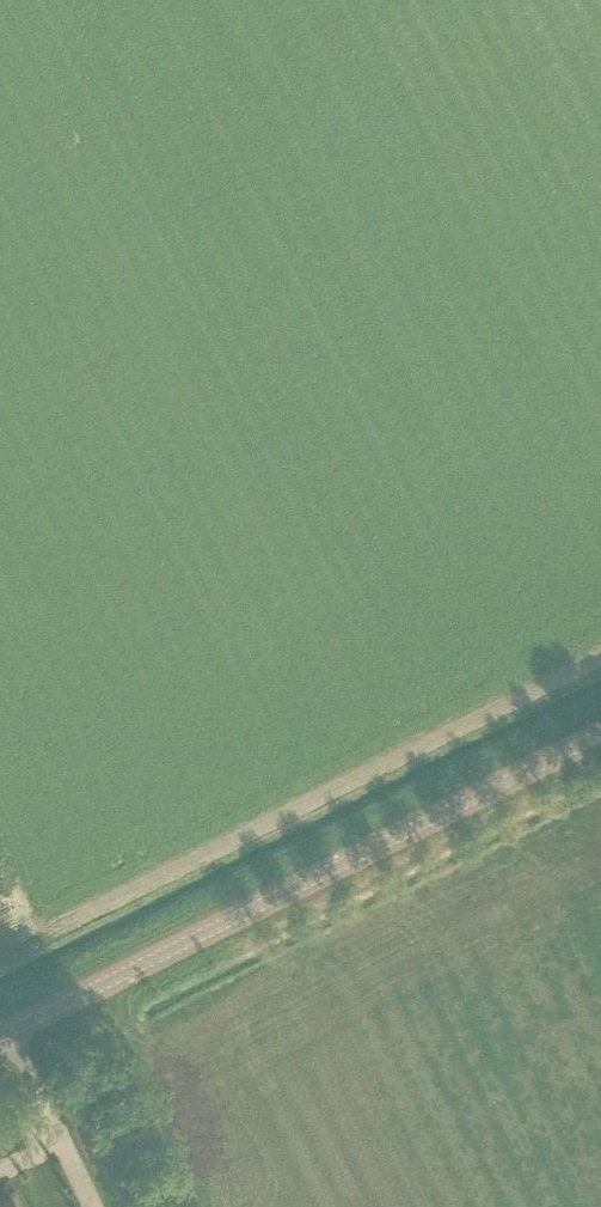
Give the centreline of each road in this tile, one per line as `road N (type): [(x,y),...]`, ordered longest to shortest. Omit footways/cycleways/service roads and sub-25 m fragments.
road 1 (unclassified): [(0,1032),(600,731)]

